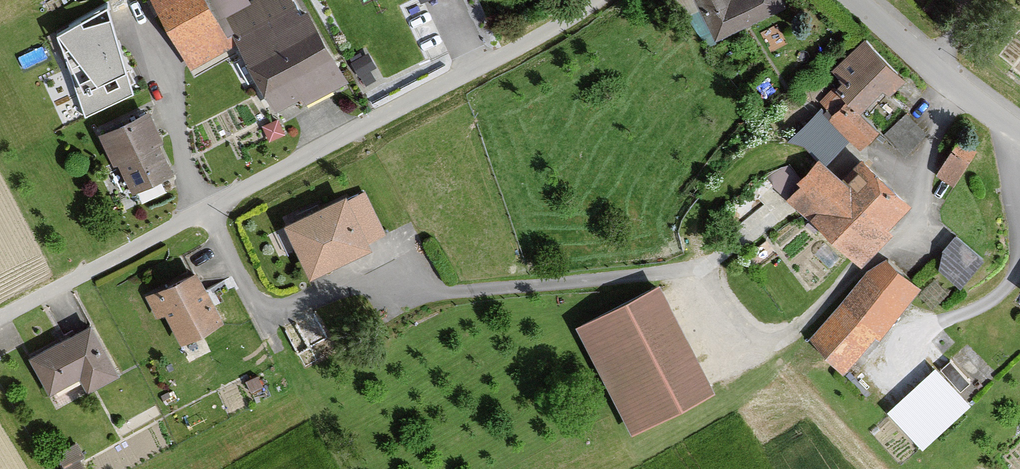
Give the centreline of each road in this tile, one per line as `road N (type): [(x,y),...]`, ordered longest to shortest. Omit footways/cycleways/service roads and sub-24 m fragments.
road 1 (unclassified): [(0,318),(597,0)]
road 2 (unclassified): [(1019,124),(862,0)]

